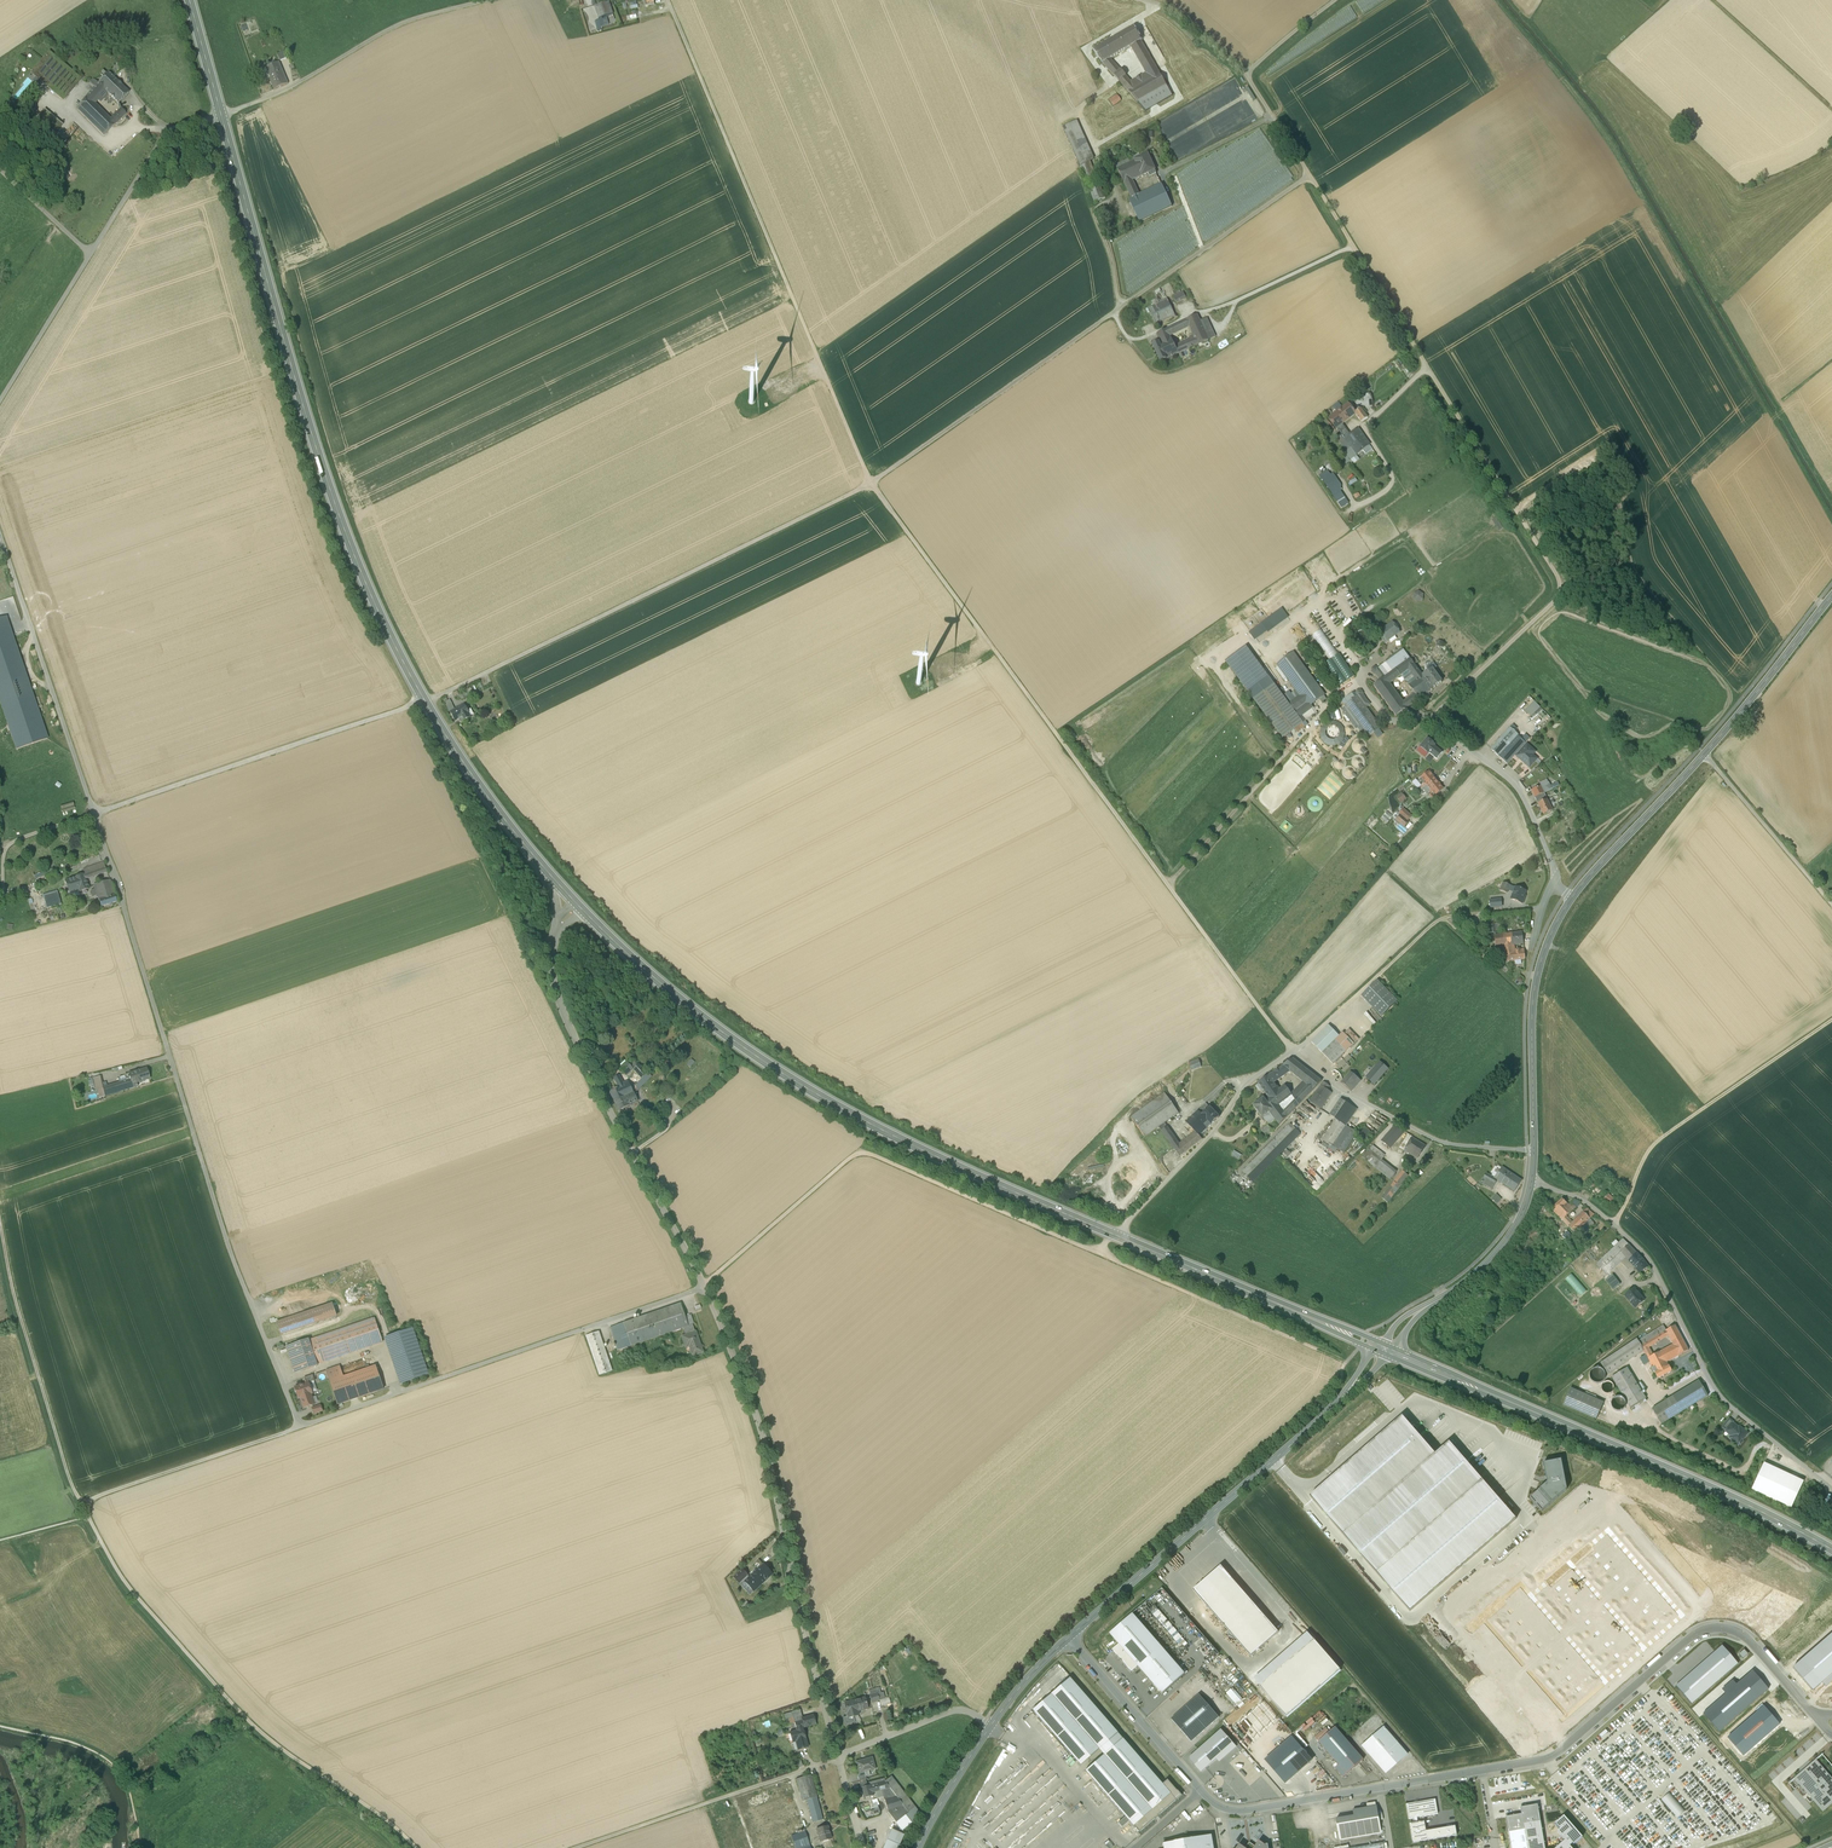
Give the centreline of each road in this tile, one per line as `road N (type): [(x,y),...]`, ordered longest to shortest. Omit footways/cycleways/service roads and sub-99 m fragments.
road 1 (unclassified): [(0,536),(229,1251),(300,1426),(701,1288)]
road 2 (unclassified): [(1246,75),(1558,577),(1558,595),(1436,711),(1435,722),(1519,790),(1561,869)]
road 3 (track): [(871,483),(428,702),(5,847)]
road 4 (secondary): [(219,116),(368,586),(459,757),(563,892)]
road 5 (track): [(1347,1362),(858,1150),(701,1288)]
road 6 (track): [(871,483),(1292,1051)]
road 7 (secondary): [(563,892),(752,1057),(849,1116),(1116,1236)]
road 8 (tertiary): [(1385,1350),(1321,1419),(1051,1654),(991,1726)]
road 9 (track): [(871,483),(1311,176)]
road 10 (track): [(667,0),(871,483)]
road 11 (residential): [(701,1288),(756,1416),(838,1758)]
road 12 (secondary): [(1385,1350),(1722,1493),(1831,1550)]
road 13 (track): [(88,1517),(133,1593),(248,1721),(416,1847)]
road 14 (unclassified): [(1532,1180),(1582,1198),(1650,1261),(1714,1386),(1831,1489)]
road 15 (residential): [(563,892),(549,975),(579,1054),(701,1288)]
road 16 (track): [(0,1223),(69,1478),(88,1517)]
road 17 (unclassified): [(1542,908),(1445,916),(1292,1051)]
road 18 (secondary): [(1116,1236),(1385,1350)]
road 19 (unclassified): [(219,116),(292,87),(400,23),(485,0)]
road 20 (track): [(577,1847),(838,1758)]
road 21 (tertiary): [(1580,886),(1551,933),(1534,987),(1534,1150)]
road 22 (residential): [(1534,1150),(1434,1140),(1369,1108),(1292,1051)]
road 23 (residential): [(1292,1051),(1247,1083),(1215,1132),(1116,1236)]
road 24 (track): [(1167,884),(1327,713)]
road 25 (track): [(80,1502),(300,1426)]
road 26 (tertiary): [(1532,1180),(1521,1218),(1493,1256),(1407,1321),(1385,1350)]
road 27 (tertiary): [(1831,597),(1703,754)]
road 28 (unclassified): [(219,116),(160,140),(90,254)]
road 29 (unclassified): [(1703,754),(1831,904)]
road 30 (track): [(1428,367),(1368,428),(1392,480),(1356,507)]
road 31 (tertiary): [(1703,754),(1580,886)]
road 32 (unclassified): [(90,254),(0,402)]
road 33 (residential): [(991,1726),(956,1710),(838,1758)]
road 34 (track): [(1712,0),(1831,108)]
road 35 (tertiary): [(991,1726),(918,1847)]
road 36 (unclassified): [(1141,0),(1169,6),(1246,75)]
road 37 (unclassified): [(90,254),(0,170)]
road 38 (secondary): [(187,0),(219,116)]

